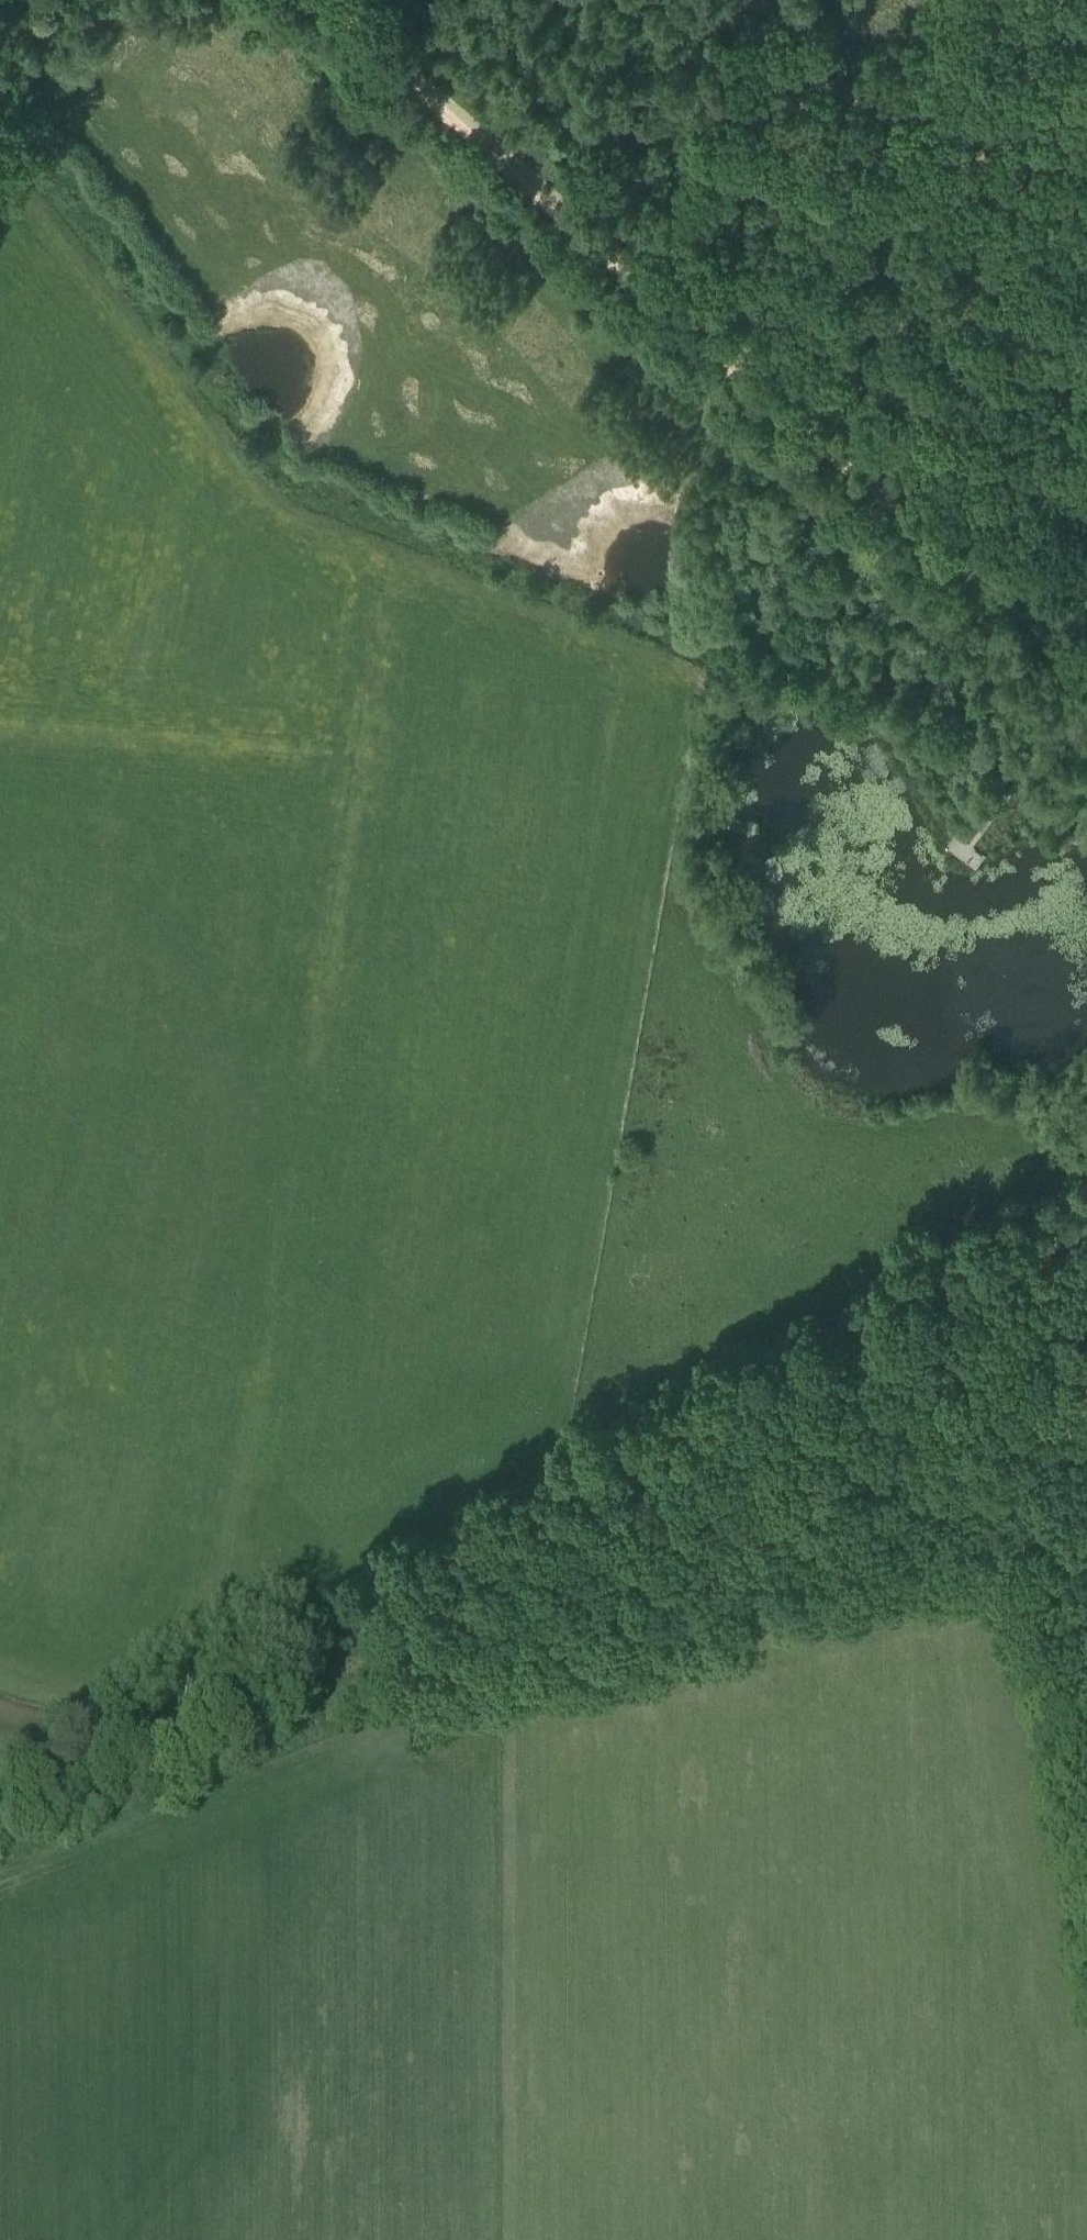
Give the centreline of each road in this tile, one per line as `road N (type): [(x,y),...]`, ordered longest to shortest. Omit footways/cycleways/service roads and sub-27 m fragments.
road 1 (track): [(1086,673),(575,229),(325,0)]
road 2 (track): [(892,507),(1037,402),(1086,340)]

